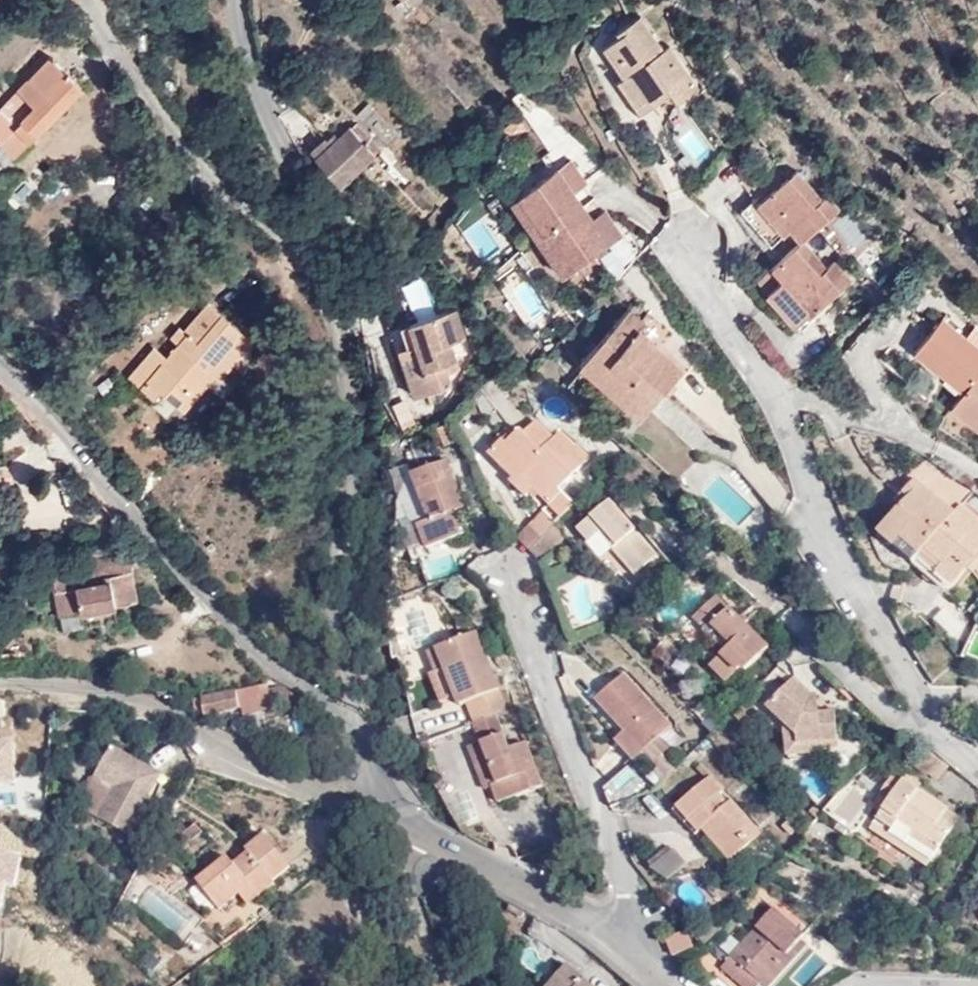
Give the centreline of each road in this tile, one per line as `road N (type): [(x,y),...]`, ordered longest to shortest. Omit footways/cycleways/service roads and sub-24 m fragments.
road 1 (residential): [(352,719),(333,558),(350,445),(347,376),(333,301),(240,40),(236,0)]
road 2 (residential): [(977,770),(929,716),(823,526),(781,410),(698,288),(686,250),(690,219)]
road 3 (residential): [(352,719),(262,660),(0,363)]
road 4 (residential): [(398,824),(265,778),(140,708),(0,686)]
road 5 (residential): [(660,985),(574,916),(398,824)]
road 6 (residential): [(454,985),(416,911),(398,824)]

